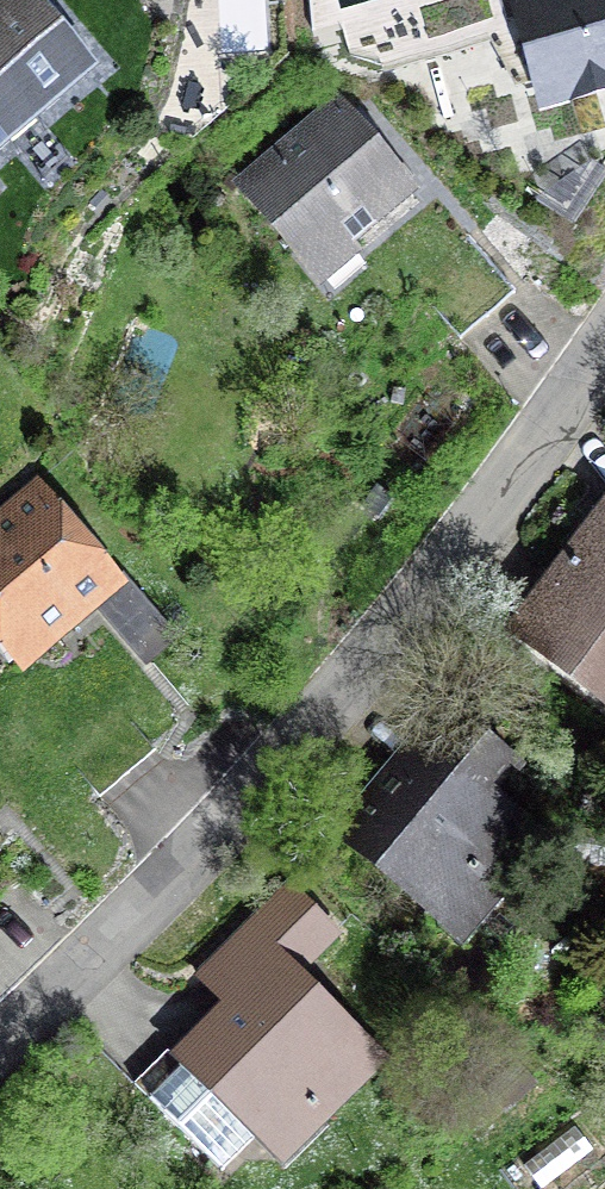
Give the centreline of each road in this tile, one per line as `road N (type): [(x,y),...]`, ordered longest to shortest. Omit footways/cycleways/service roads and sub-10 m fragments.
road 1 (residential): [(0,1033),(114,933),(604,341)]

